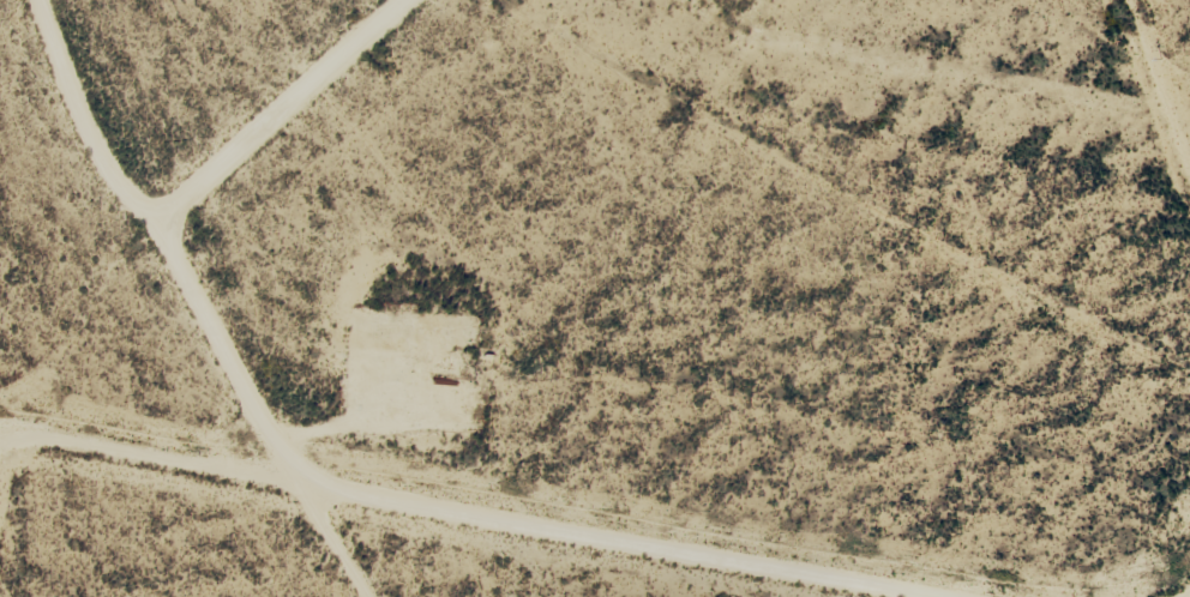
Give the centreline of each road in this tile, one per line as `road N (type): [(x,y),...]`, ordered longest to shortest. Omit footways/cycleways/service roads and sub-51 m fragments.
road 1 (track): [(29,0),(100,102),(266,465),(349,596)]

